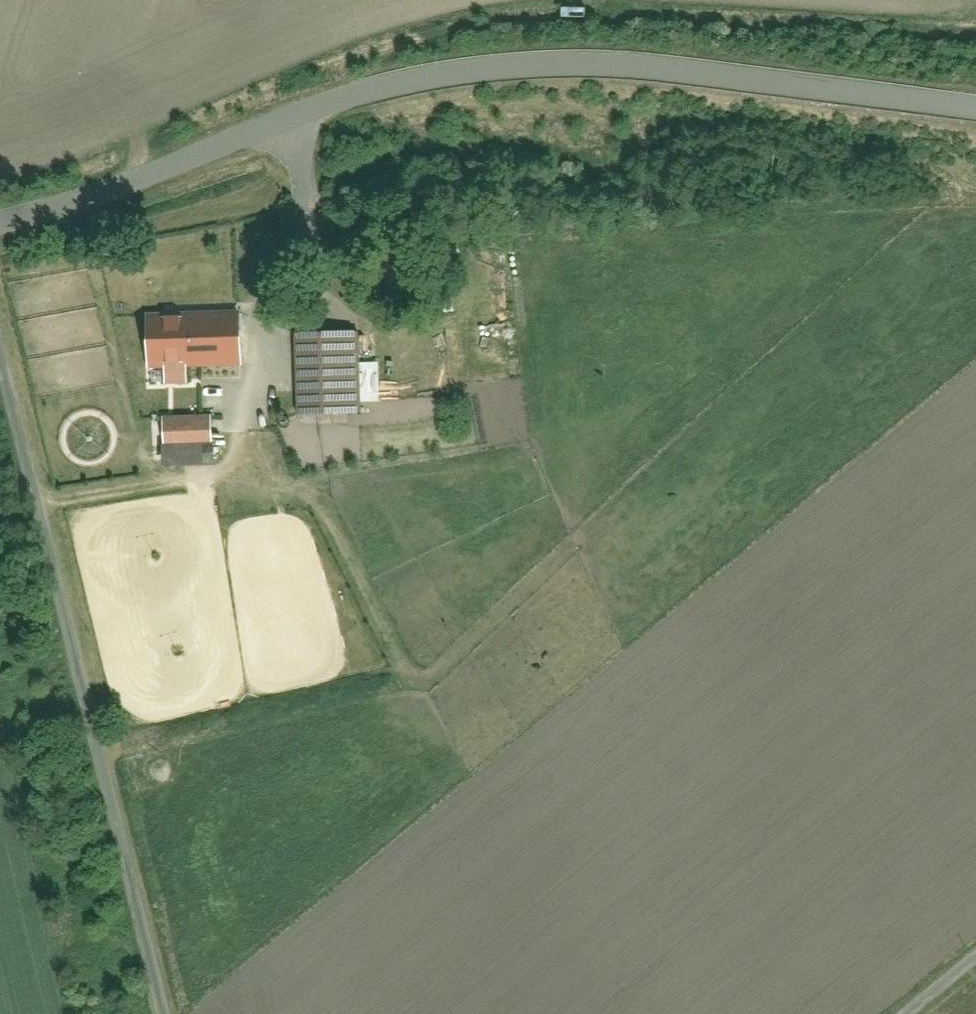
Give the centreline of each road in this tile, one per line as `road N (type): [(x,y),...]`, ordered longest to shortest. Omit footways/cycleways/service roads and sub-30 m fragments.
road 1 (unclassified): [(975,118),(650,75),(495,71),(384,88),(96,199),(0,224)]
road 2 (track): [(163,1013),(0,361)]

